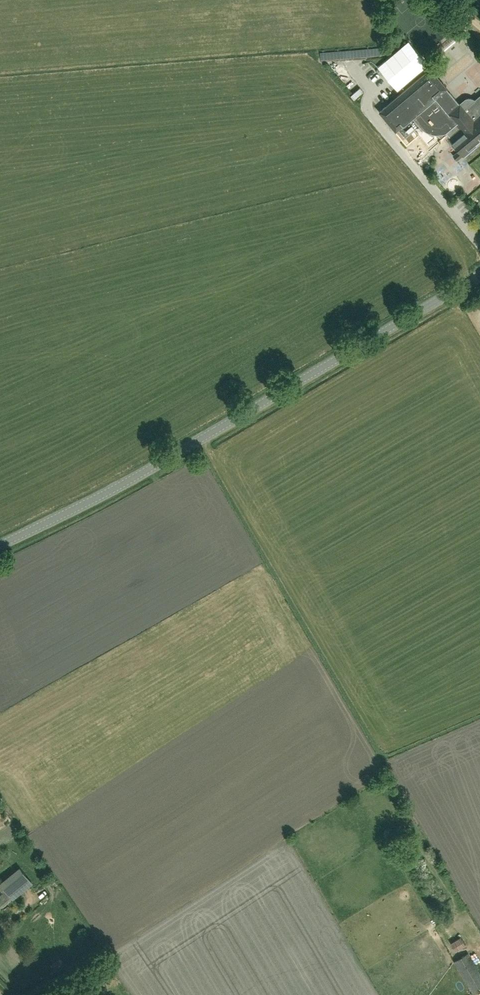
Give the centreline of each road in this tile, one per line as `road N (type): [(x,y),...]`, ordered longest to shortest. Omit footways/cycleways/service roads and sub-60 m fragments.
road 1 (tertiary): [(0,546),(115,489),(479,276)]

